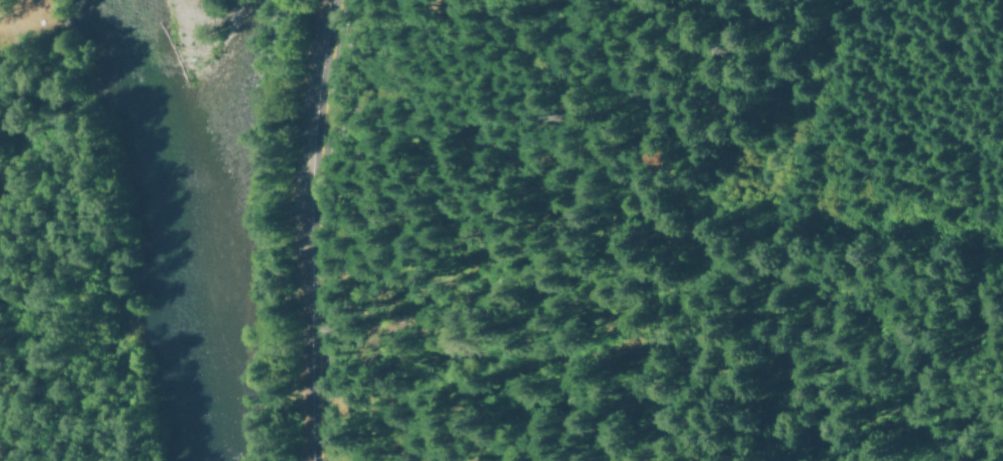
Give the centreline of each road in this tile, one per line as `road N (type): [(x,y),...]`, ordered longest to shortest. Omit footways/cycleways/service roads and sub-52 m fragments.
road 1 (tertiary): [(309,460),(310,200),(330,0)]

